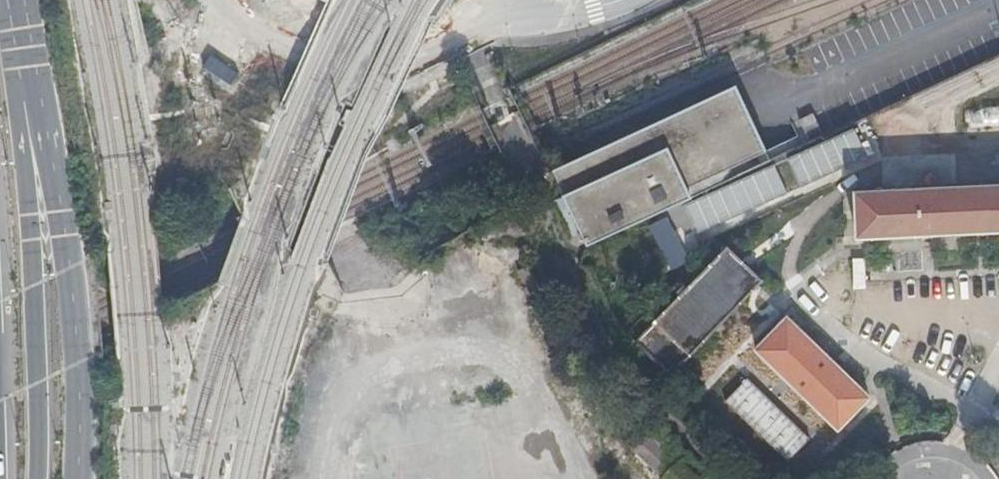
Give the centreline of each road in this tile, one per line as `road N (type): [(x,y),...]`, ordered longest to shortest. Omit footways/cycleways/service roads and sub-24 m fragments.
road 1 (primary): [(73,478),(66,266),(14,24)]
road 2 (trunk): [(35,478),(32,274),(14,24)]
road 3 (residential): [(265,0),(366,43),(413,49),(474,29)]

